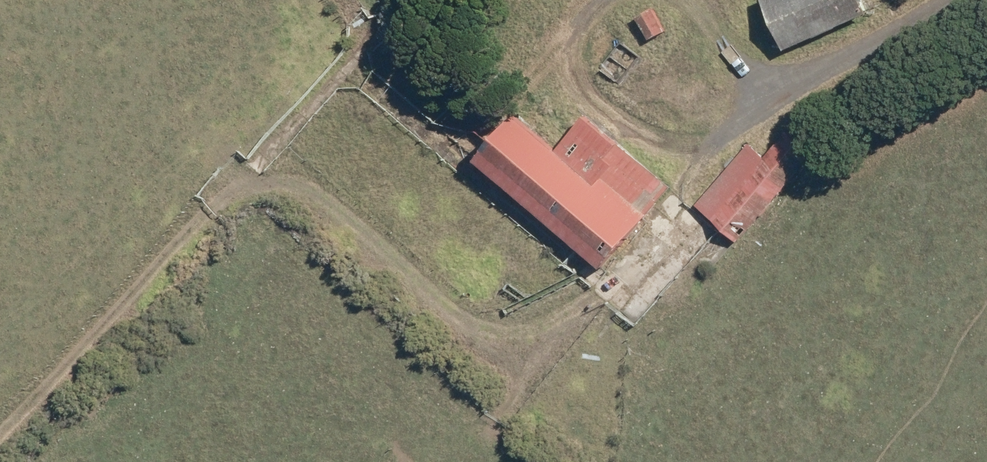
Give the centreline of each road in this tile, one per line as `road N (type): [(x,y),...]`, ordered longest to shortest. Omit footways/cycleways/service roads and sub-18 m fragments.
road 1 (track): [(0,452),(239,188),(277,185),(341,206),(470,321),(507,331),(544,327),(618,289),(714,149)]
road 2 (track): [(959,0),(714,149),(675,150),(623,131),(586,100),(569,61),(571,25),(597,0)]
road 3 (track): [(339,0),(361,44),(239,188)]
road 4 (track): [(698,6),(773,114)]

